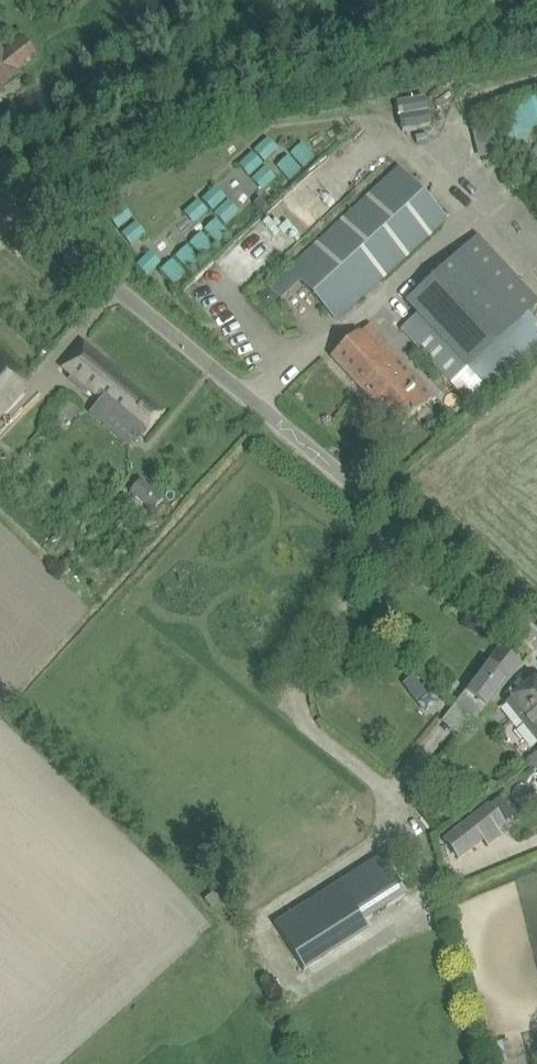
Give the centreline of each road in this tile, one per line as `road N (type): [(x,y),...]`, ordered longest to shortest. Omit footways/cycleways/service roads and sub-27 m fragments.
road 1 (unclassified): [(536,643),(0,190)]

